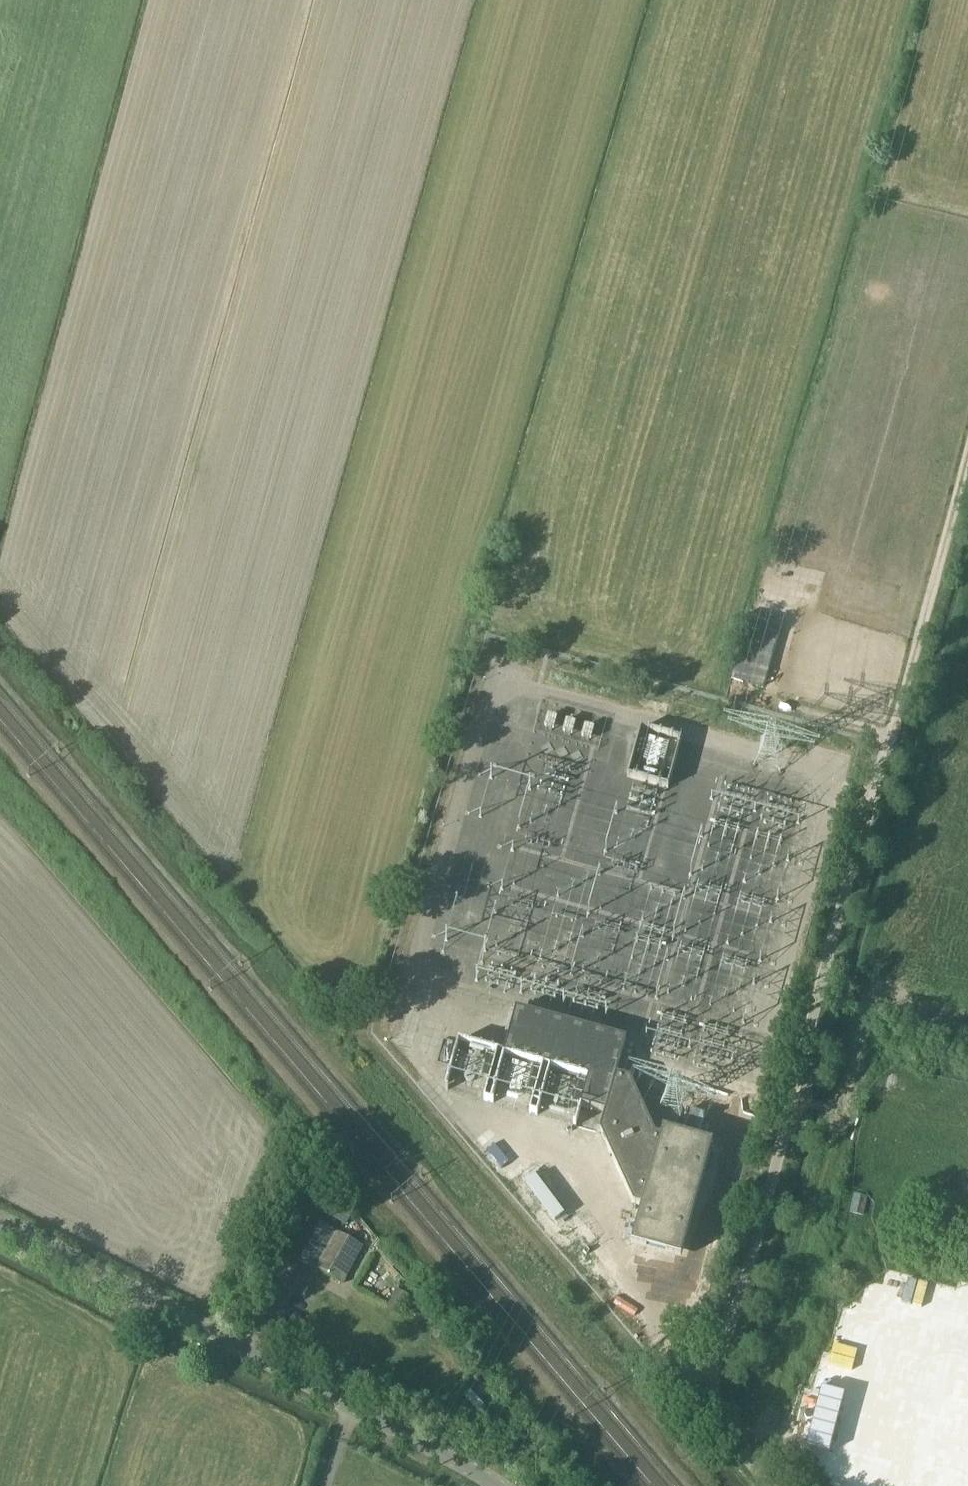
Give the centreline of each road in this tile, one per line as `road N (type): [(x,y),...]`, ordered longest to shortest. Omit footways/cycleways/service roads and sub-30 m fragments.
road 1 (unclassified): [(767,1485),(712,1405),(967,470)]
road 2 (unclassified): [(489,1485),(308,1382),(0,1224)]

